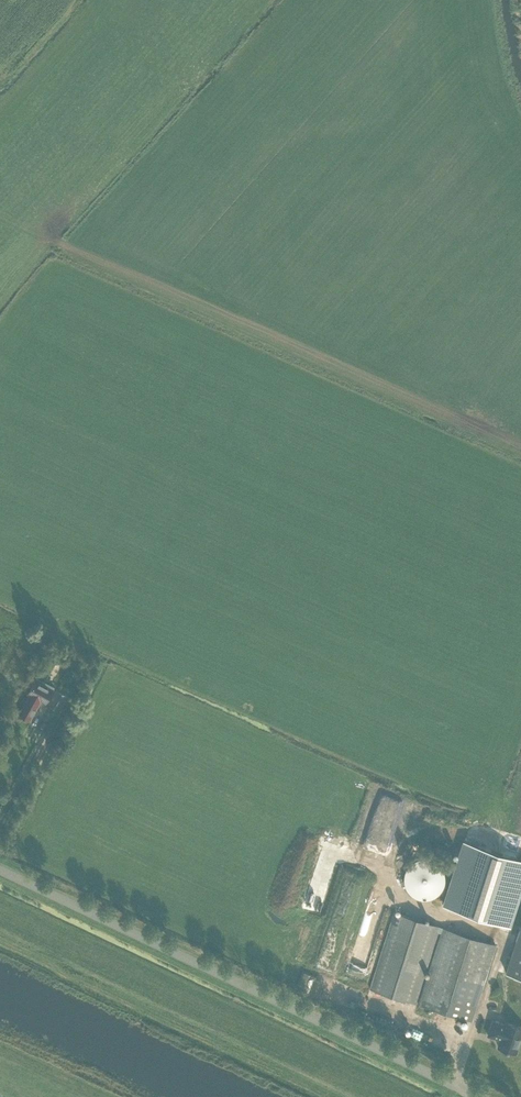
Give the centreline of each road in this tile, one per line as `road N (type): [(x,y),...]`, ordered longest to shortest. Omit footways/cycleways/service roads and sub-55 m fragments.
road 1 (unclassified): [(463,1096),(0,879)]

